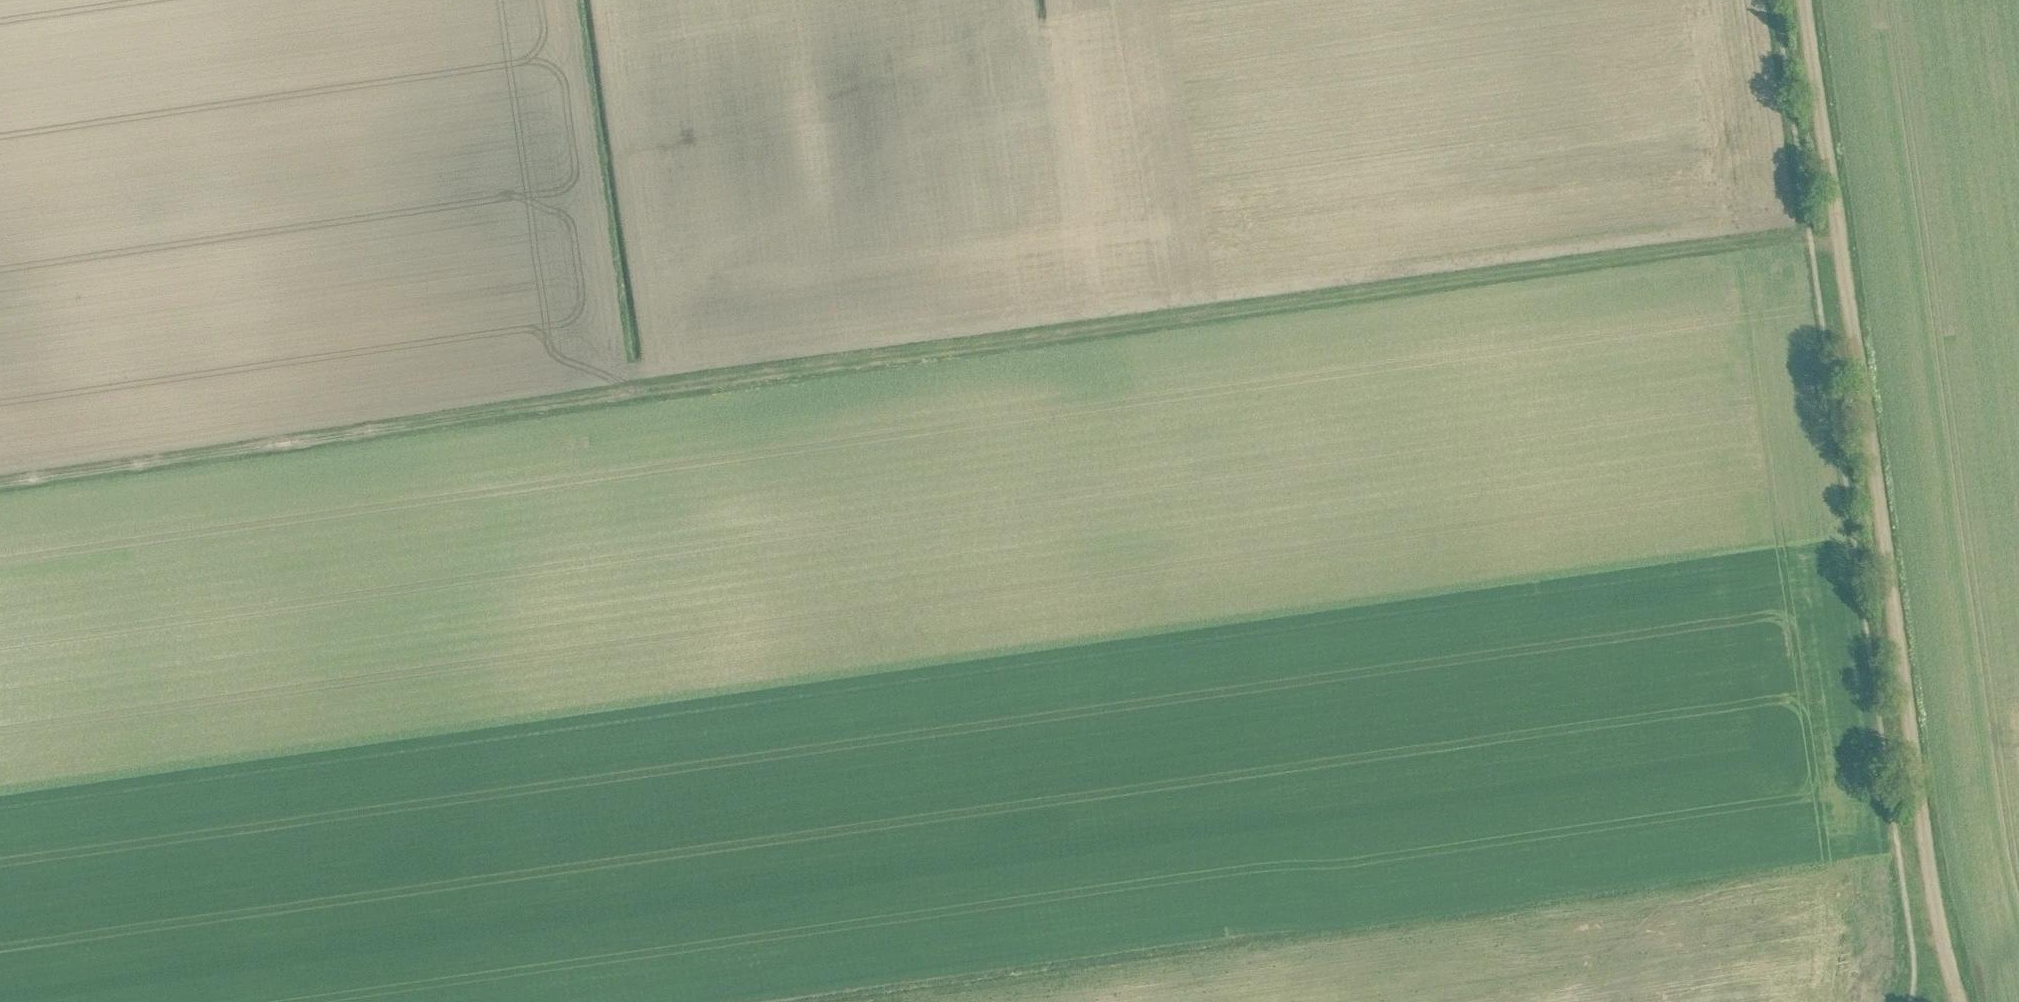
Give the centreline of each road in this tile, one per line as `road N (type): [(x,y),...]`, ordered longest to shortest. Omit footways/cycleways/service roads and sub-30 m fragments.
road 1 (track): [(1804,0),(1932,891),(1959,1001)]

